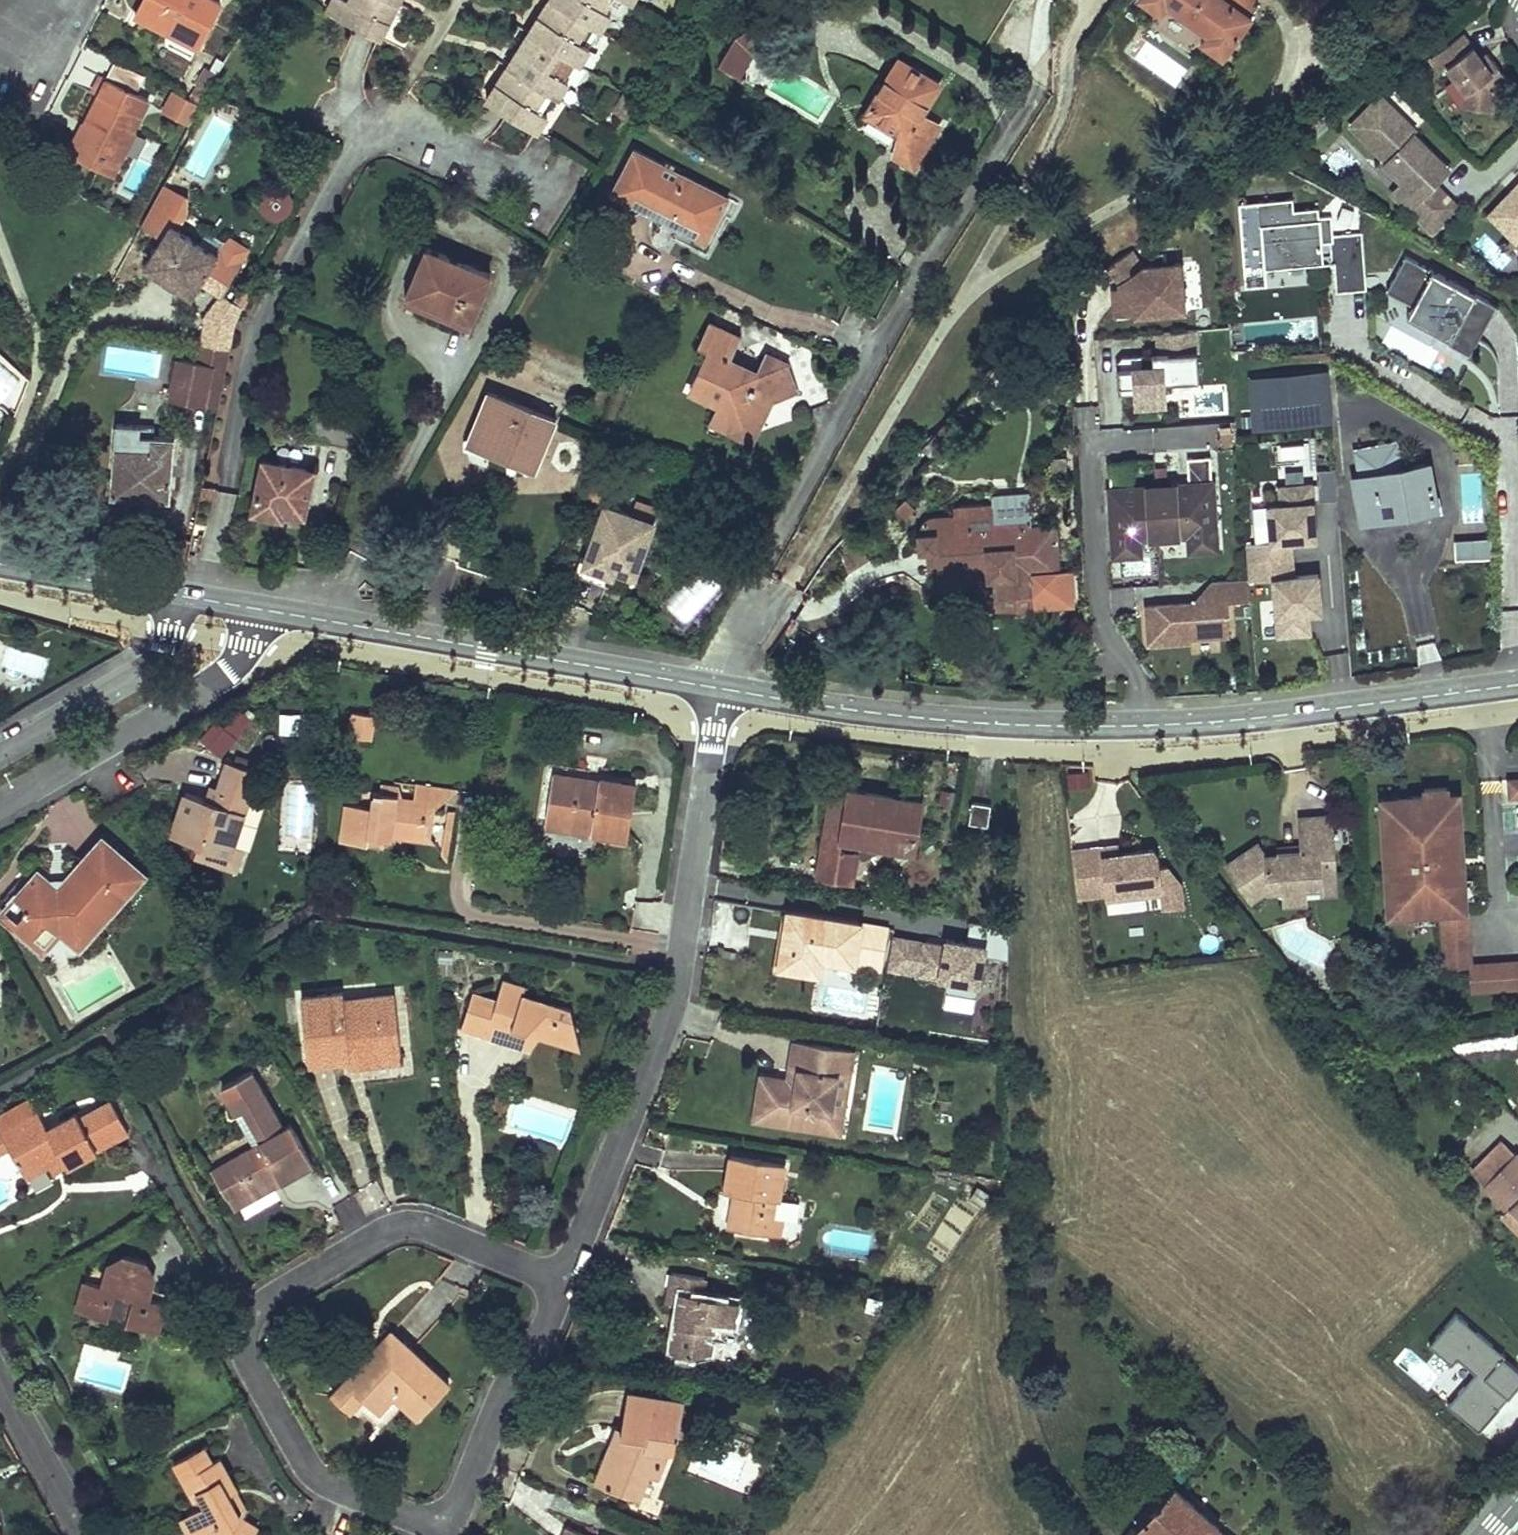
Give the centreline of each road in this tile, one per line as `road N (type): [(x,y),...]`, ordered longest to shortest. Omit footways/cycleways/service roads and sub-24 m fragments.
road 1 (secondary): [(1517,686),(1227,722),(1054,727),(891,715),(719,688)]
road 2 (residential): [(719,688),(752,595),(804,490),(1039,84)]
road 3 (residential): [(565,1284),(422,1228),(391,1231),(263,1307),(246,1333),(246,1358),(307,1469),(330,1488),(448,1529)]
road 4 (residential): [(719,688),(666,1020),(565,1284)]
road 5 (secondary): [(719,688),(258,610)]
road 6 (residential): [(0,806),(226,675),(249,646),(258,610)]
road 7 (residential): [(565,1284),(546,1335),(505,1397),(448,1529)]
road 8 (residential): [(178,595),(172,631),(151,663),(0,752)]
road 9 (secondary): [(178,595),(0,564)]
road 10 (residential): [(0,1382),(82,1534)]

